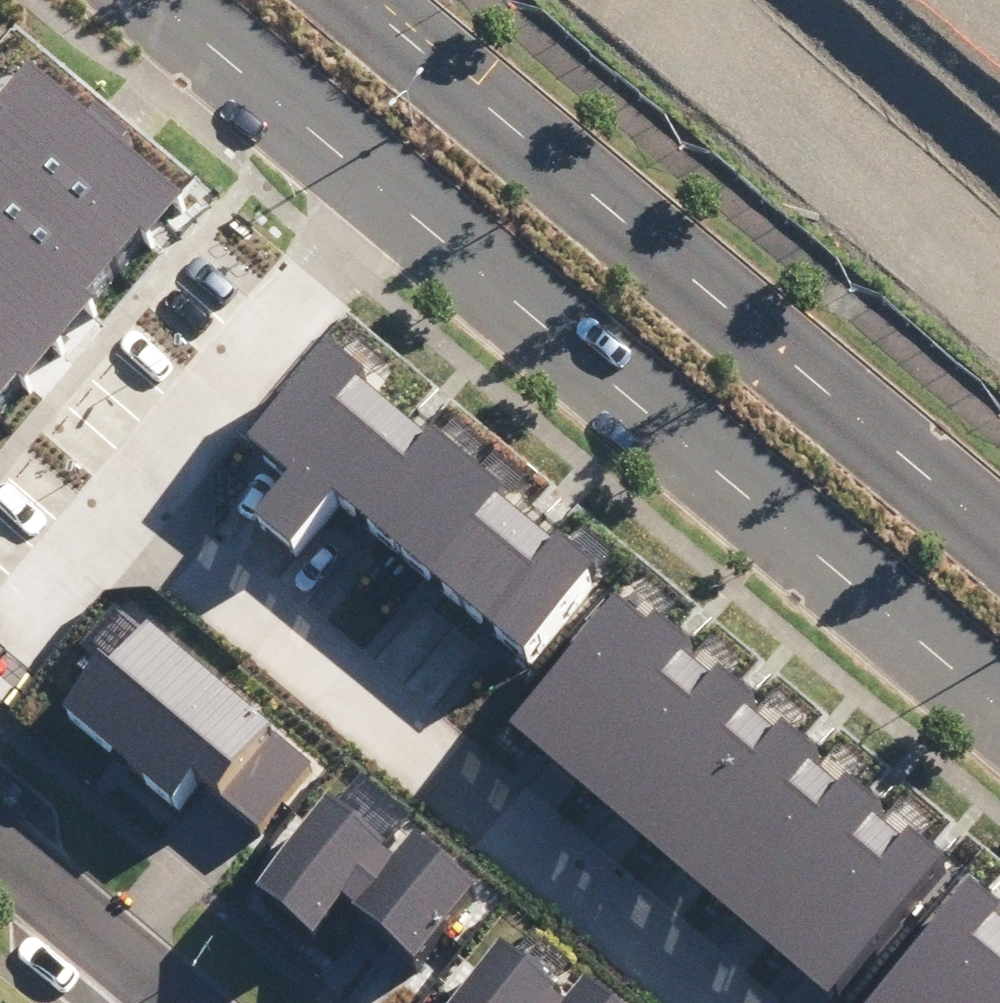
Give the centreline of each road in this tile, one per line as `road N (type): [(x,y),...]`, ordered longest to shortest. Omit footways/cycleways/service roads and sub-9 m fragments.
road 1 (secondary): [(360,0),(999,538)]
road 2 (secondary): [(999,711),(388,196)]
road 3 (residential): [(129,502),(737,1002)]
road 4 (residential): [(388,196),(129,502)]
road 5 (secondary): [(388,196),(153,0)]
road 6 (residential): [(0,857),(173,1002)]
road 7 (residential): [(129,502),(26,620)]

